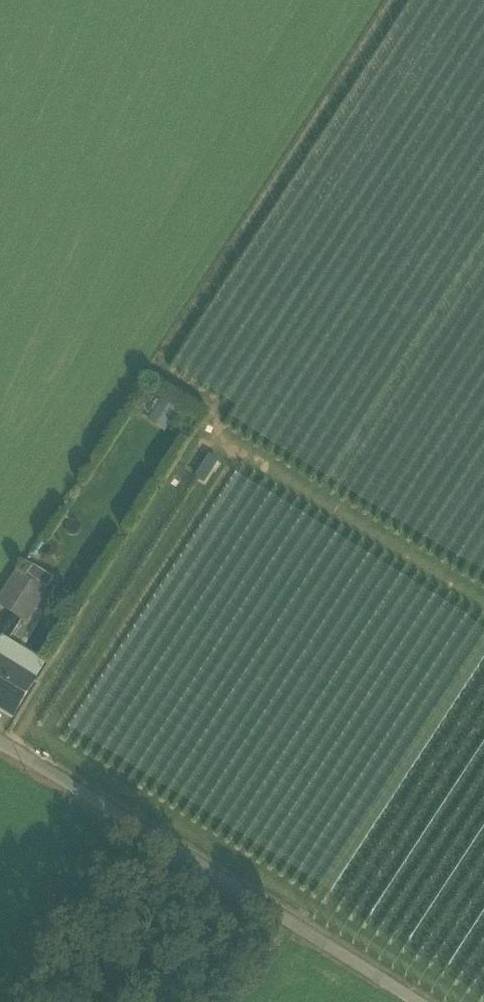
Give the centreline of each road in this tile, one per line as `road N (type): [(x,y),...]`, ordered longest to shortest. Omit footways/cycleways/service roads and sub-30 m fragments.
road 1 (track): [(414,1001),(0,744)]

